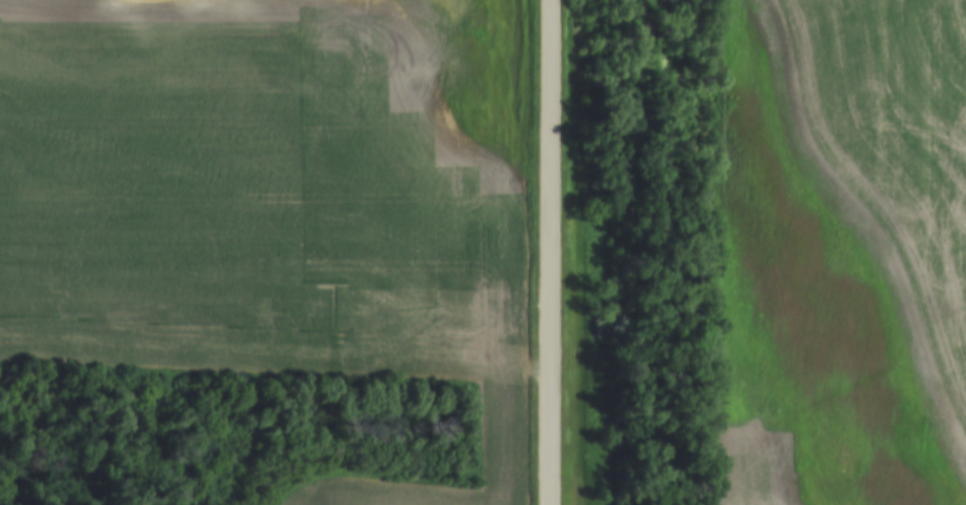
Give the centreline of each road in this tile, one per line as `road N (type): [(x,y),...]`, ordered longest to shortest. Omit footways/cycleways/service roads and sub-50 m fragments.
road 1 (tertiary): [(555,504),(559,0)]

